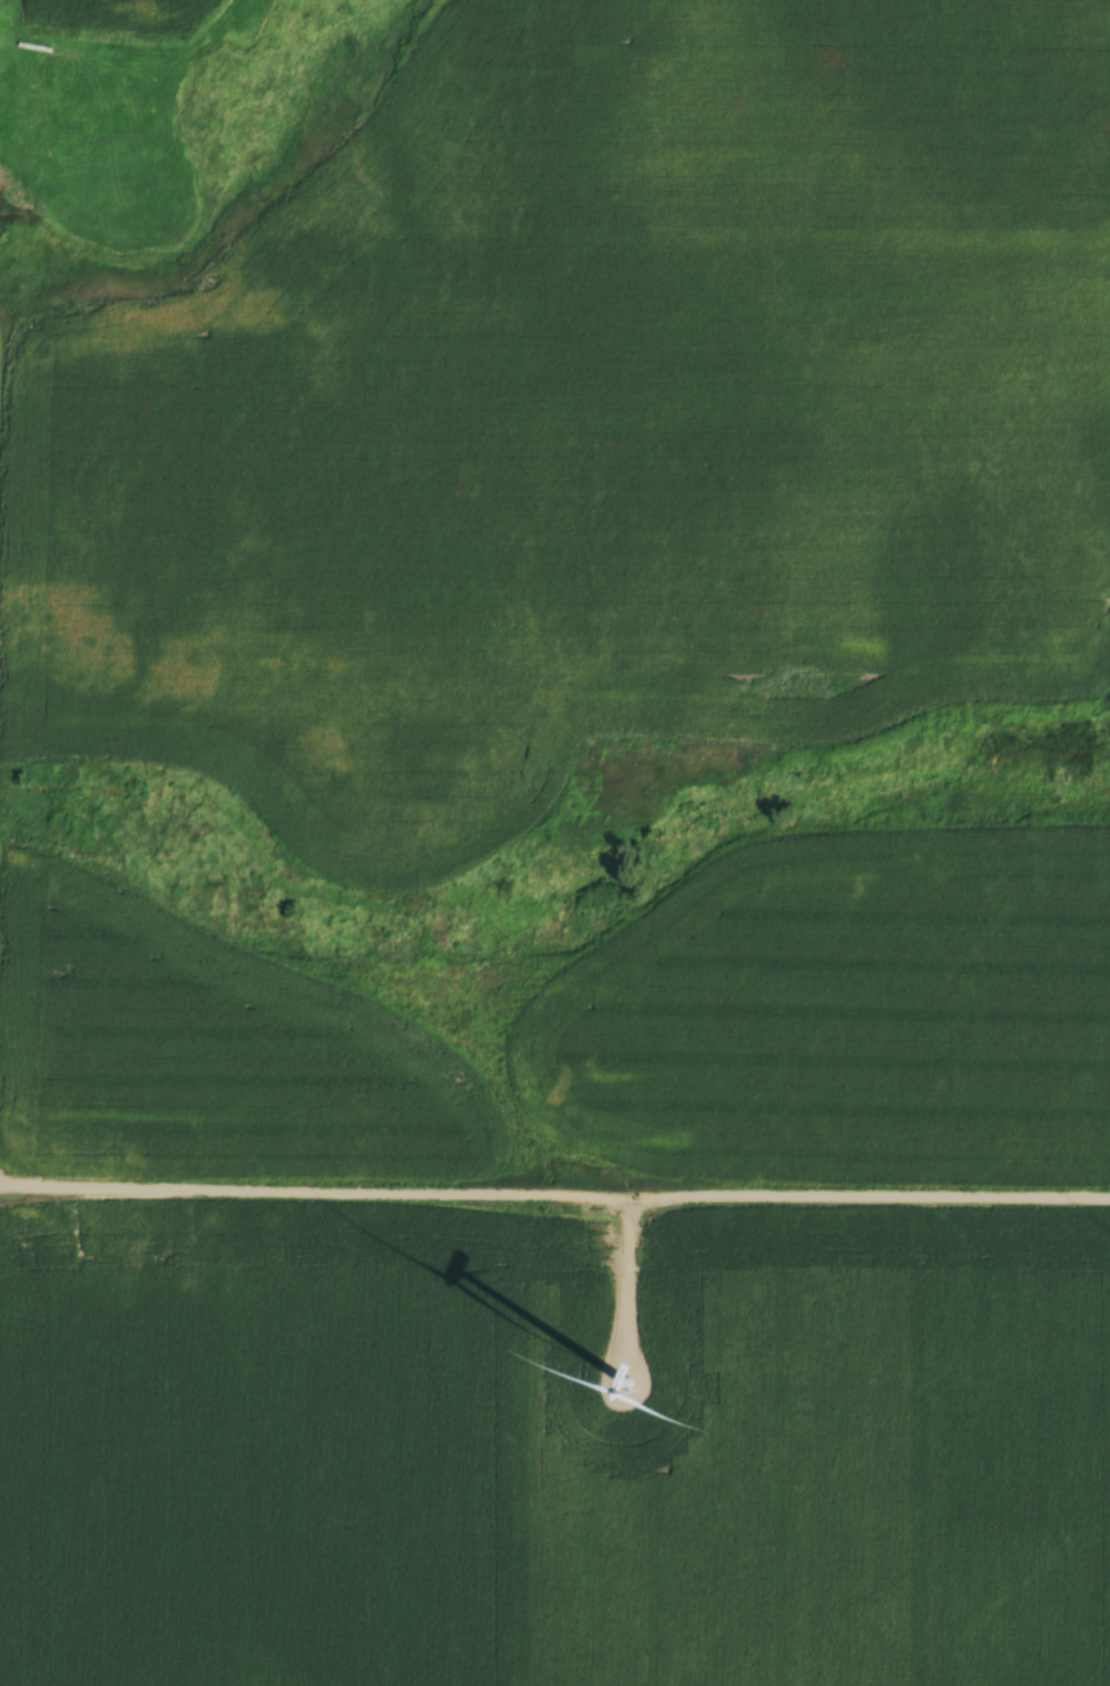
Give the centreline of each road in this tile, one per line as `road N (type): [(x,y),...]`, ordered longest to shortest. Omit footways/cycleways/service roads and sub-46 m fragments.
road 1 (track): [(1109,1202),(0,1195)]

